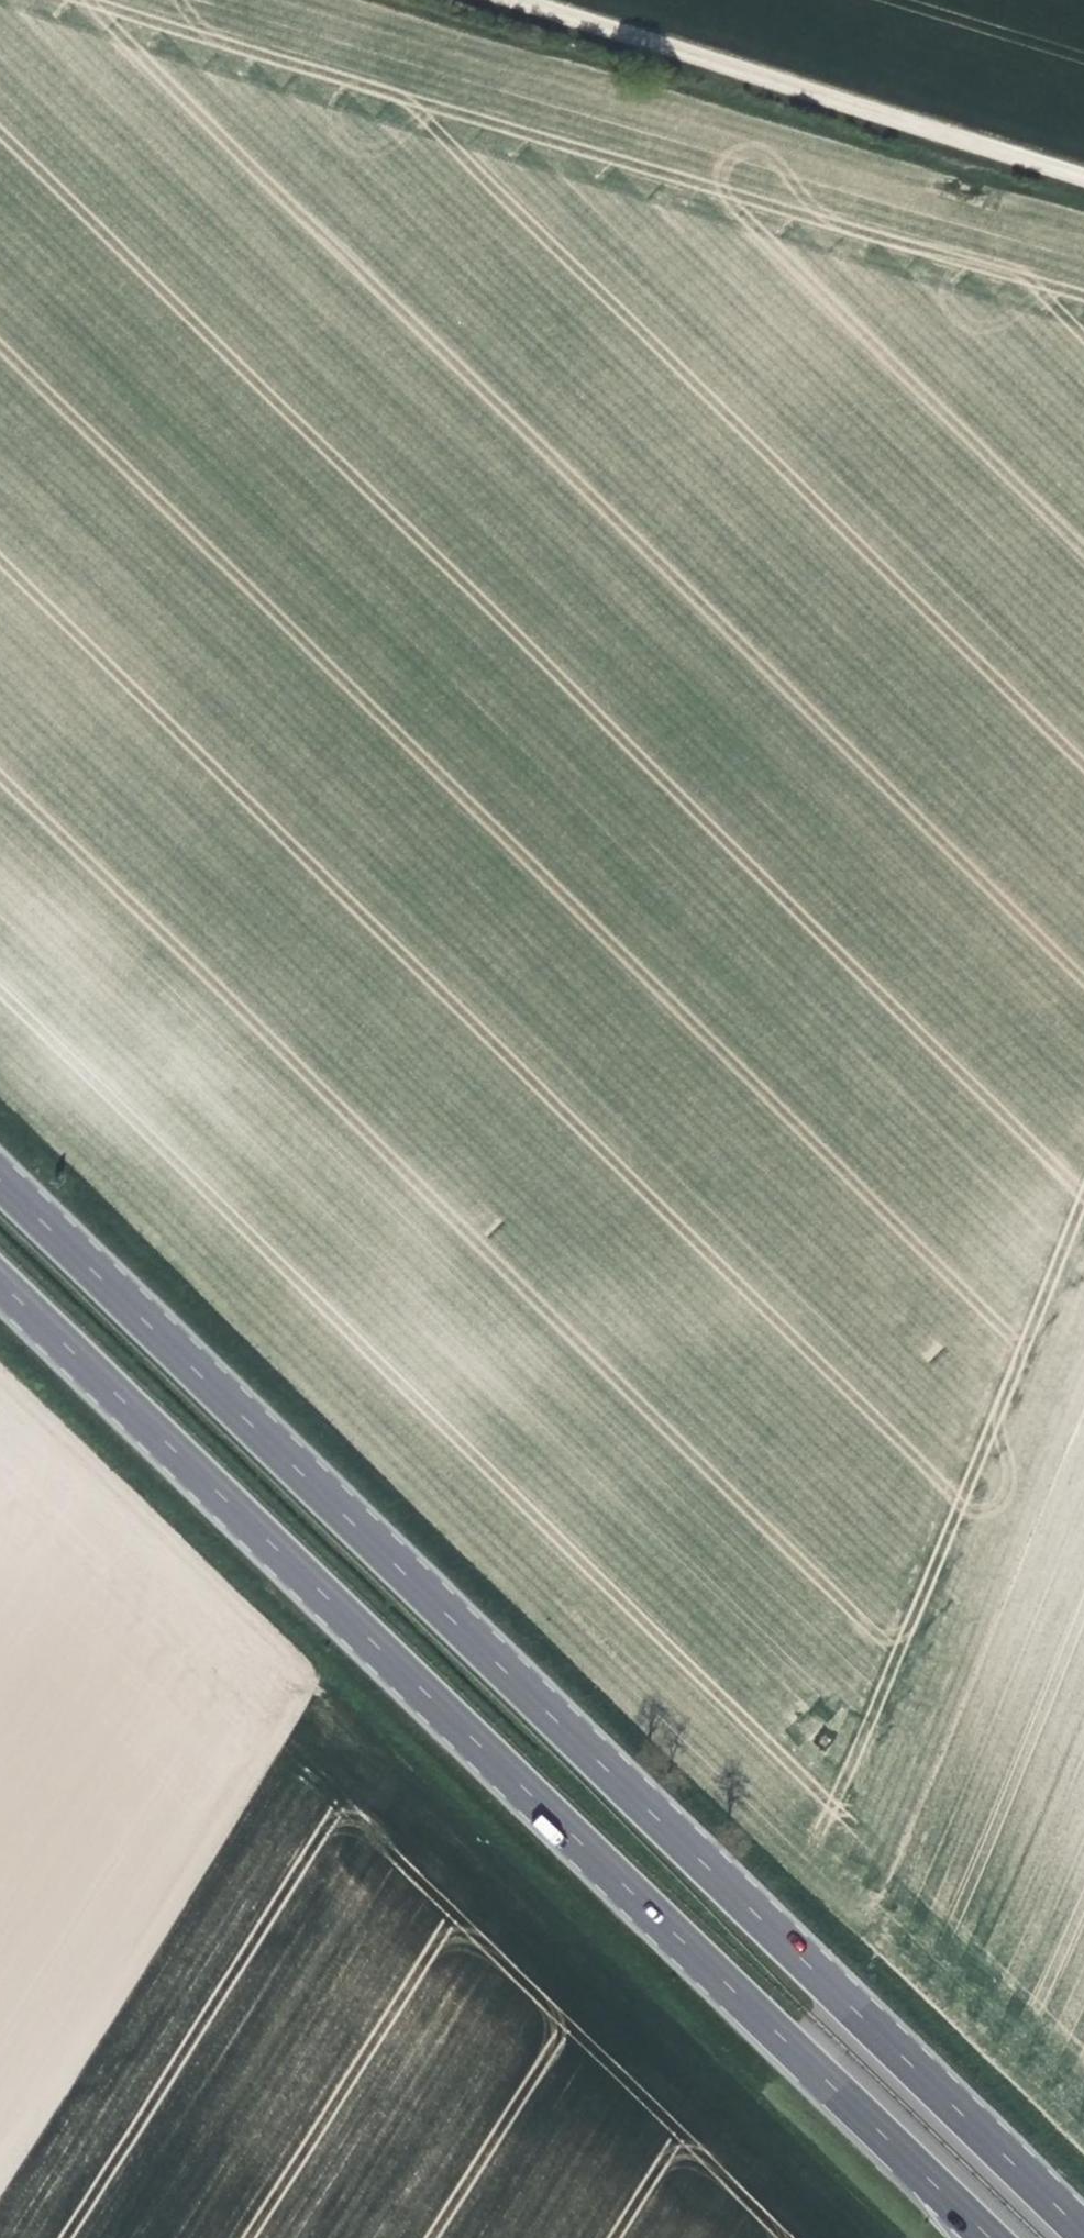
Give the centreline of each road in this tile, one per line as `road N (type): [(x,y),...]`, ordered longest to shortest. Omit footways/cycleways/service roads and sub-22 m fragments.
road 1 (primary): [(1083,2234),(0,1181)]
road 2 (primary): [(0,1287),(993,2237)]
road 3 (track): [(1083,178),(504,0)]

